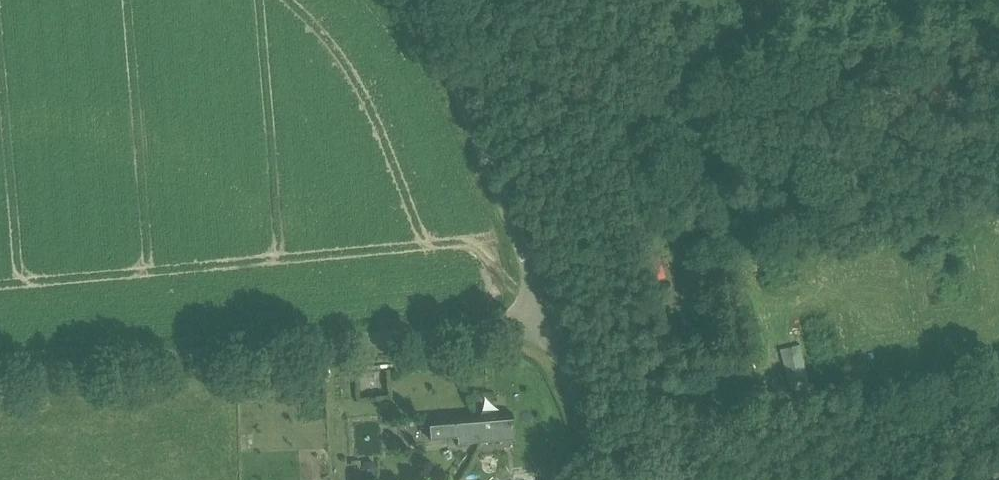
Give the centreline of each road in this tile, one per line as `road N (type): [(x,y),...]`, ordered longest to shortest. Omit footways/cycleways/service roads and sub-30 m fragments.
road 1 (unclassified): [(0,372),(550,324)]
road 2 (unclassified): [(550,324),(449,73),(405,0)]
road 3 (unclassified): [(614,479),(550,324)]

